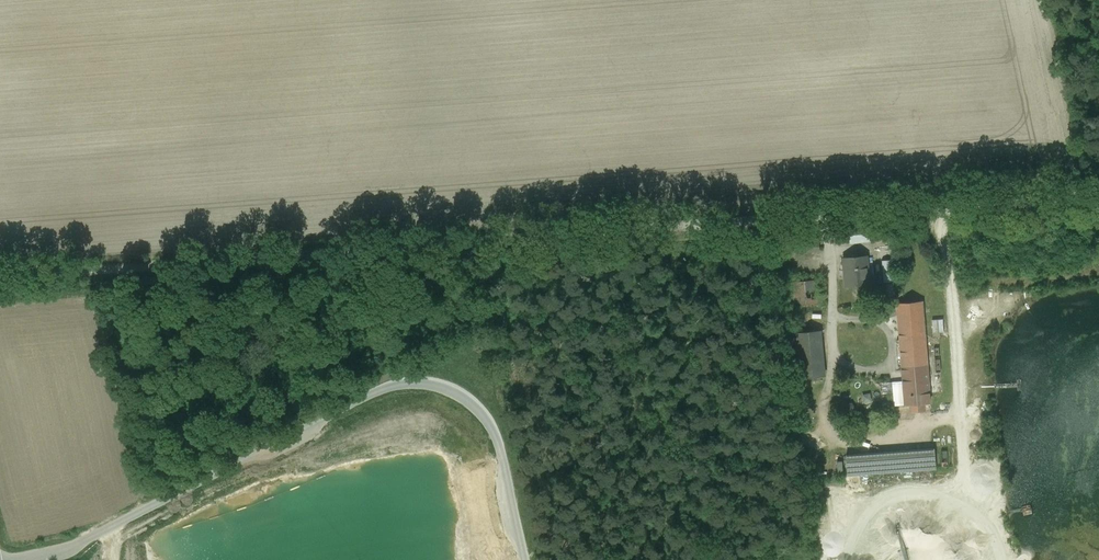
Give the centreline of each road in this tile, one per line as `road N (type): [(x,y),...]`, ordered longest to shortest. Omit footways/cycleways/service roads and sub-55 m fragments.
road 1 (track): [(1098,197),(0,279)]
road 2 (unclassified): [(24,559),(66,547),(361,391),(417,378),(469,400),(493,428),(524,559)]

